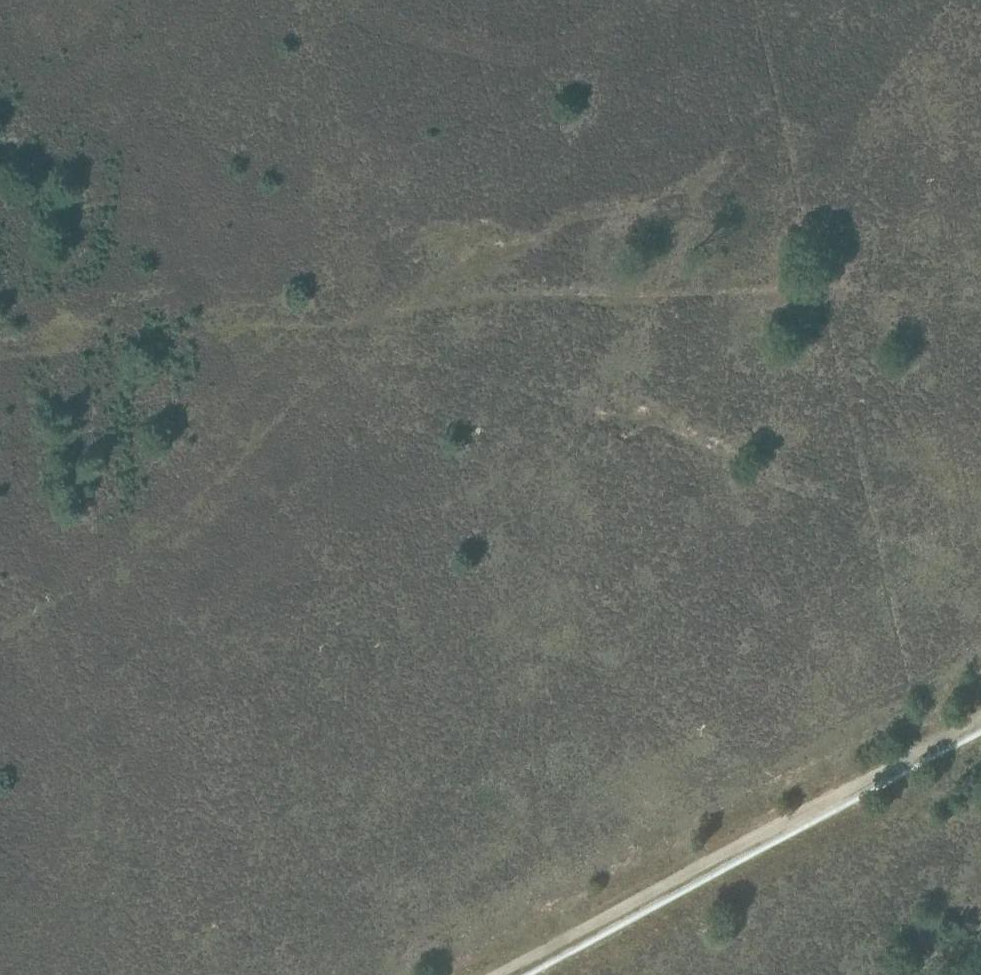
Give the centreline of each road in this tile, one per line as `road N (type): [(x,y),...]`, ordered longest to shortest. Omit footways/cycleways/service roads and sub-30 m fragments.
road 1 (track): [(980,712),(487,974)]

